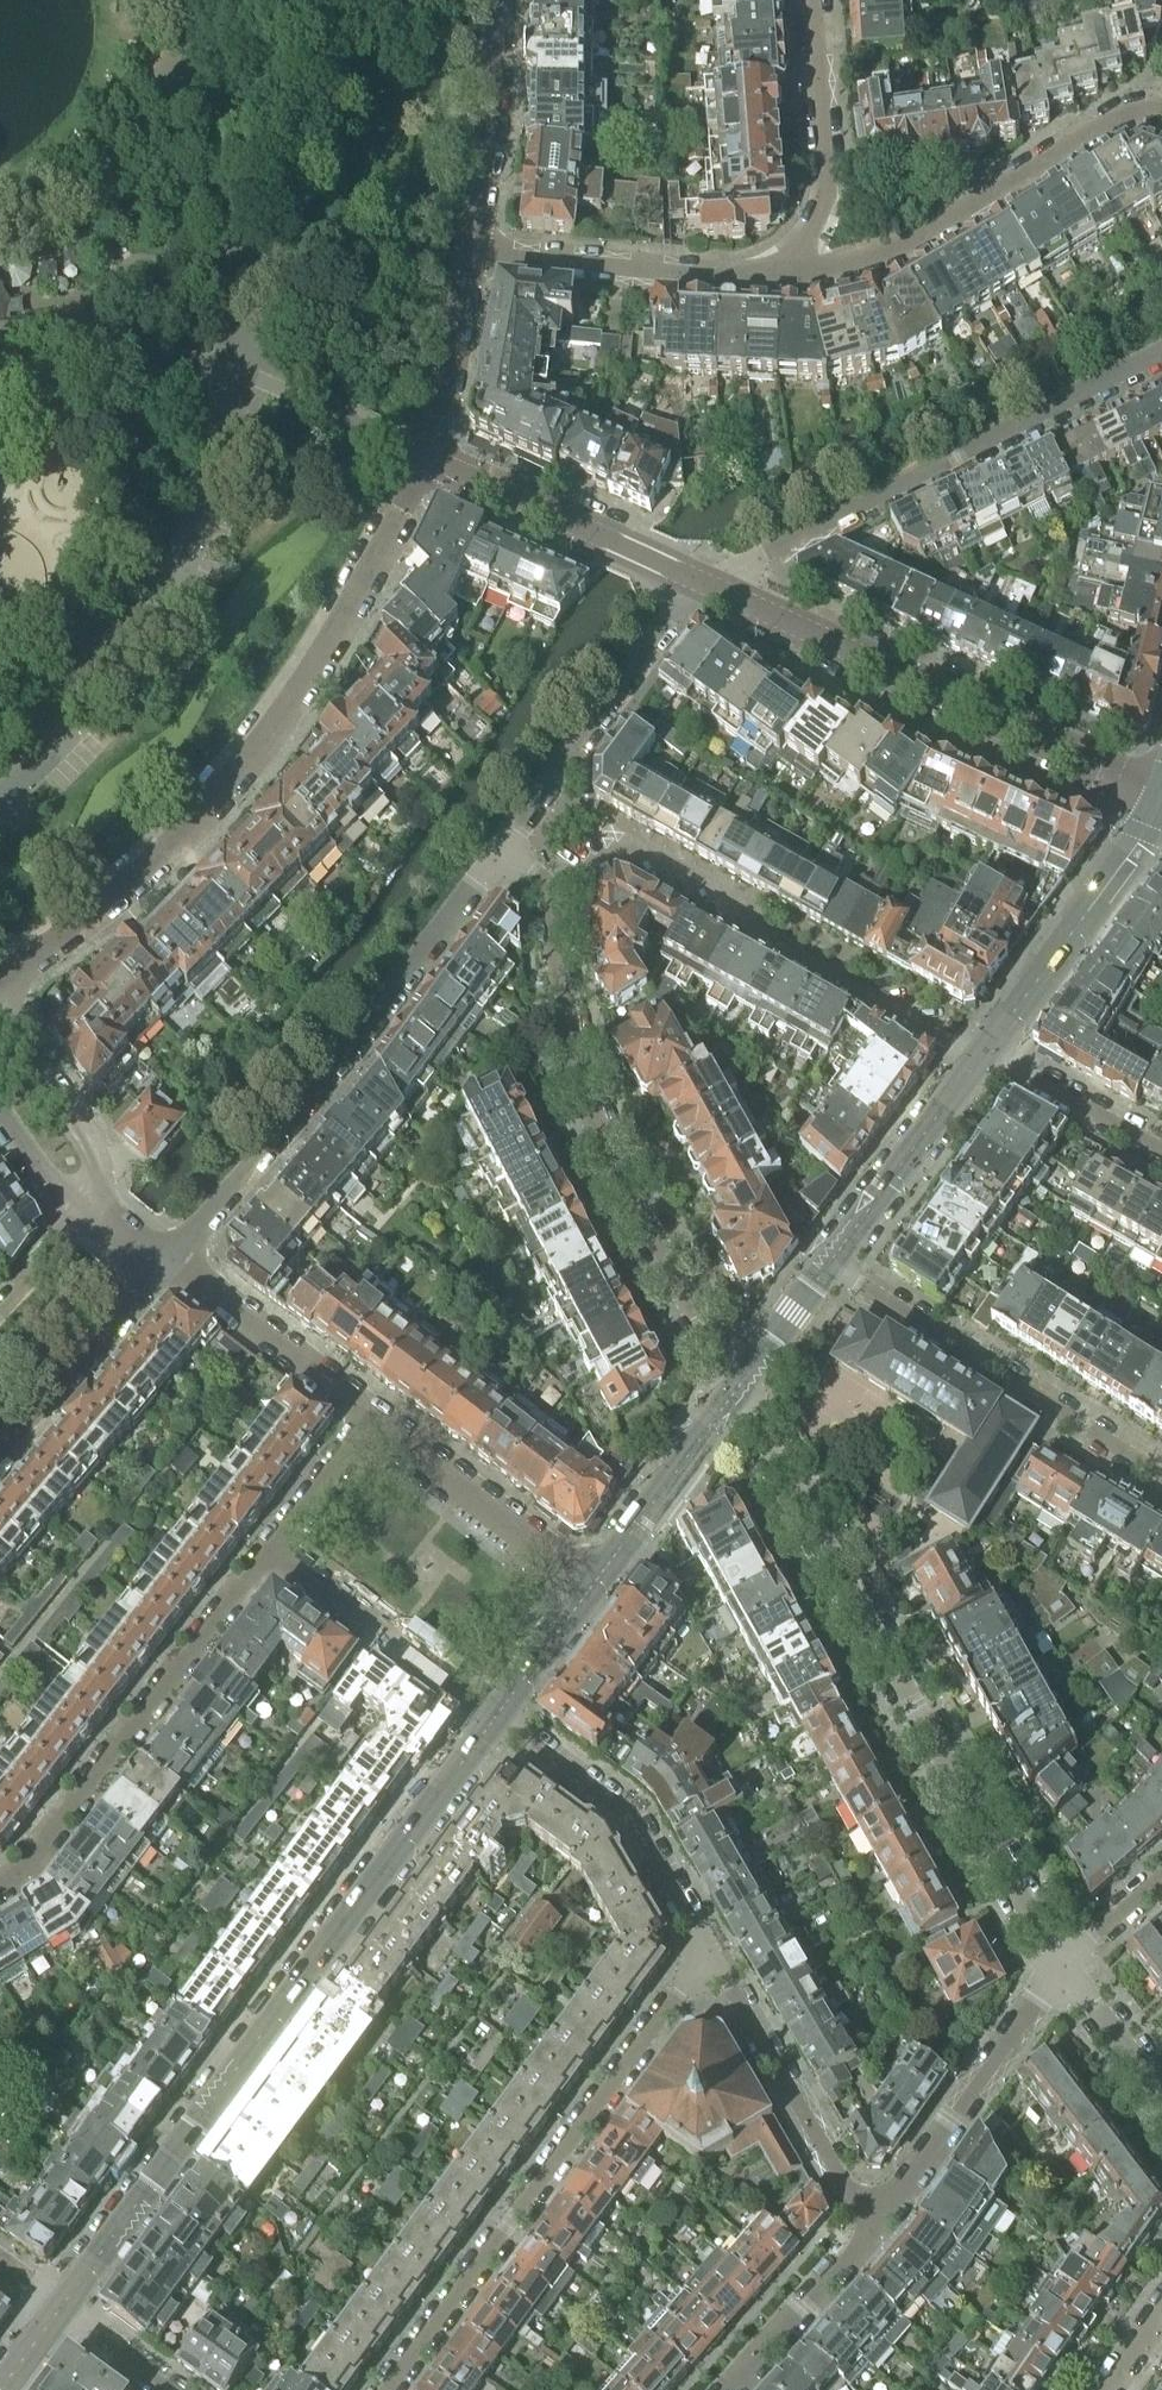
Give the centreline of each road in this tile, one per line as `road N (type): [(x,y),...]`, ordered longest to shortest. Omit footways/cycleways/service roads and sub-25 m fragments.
road 1 (residential): [(57,2310),(495,1718)]
road 2 (unclassified): [(0,980),(80,929),(192,827),(290,711),(372,574),(429,456)]
road 3 (residential): [(1058,1967),(734,1387)]
road 4 (residential): [(387,2389),(710,1953)]
road 5 (residential): [(734,1387),(609,1155),(582,1089),(546,891)]
road 6 (residential): [(169,1263),(336,1066),(498,852)]
road 7 (residential): [(697,580),(745,564),(1161,350)]
road 8 (residential): [(546,891),(633,840),(742,902),(768,940),(982,1056)]
road 9 (residential): [(1161,802),(697,580)]
road 10 (residential): [(0,1886),(24,1871),(274,1550)]
road 11 (residential): [(1161,106),(1132,111),(1018,182),(848,264),(788,276)]
road 12 (residential): [(832,1266),(1161,1476)]
road 13 (residential): [(0,793),(129,654),(170,587),(202,510)]
road 14 (residential): [(498,852),(697,580)]
road 15 (residential): [(495,1718),(626,1813),(710,1953)]
road 16 (residential): [(788,276),(748,280),(471,250)]
road 17 (residential): [(879,2220),(847,2191),(710,1953)]
road 18 (residential): [(879,2220),(1058,1967)]
road 19 (residential): [(982,1056),(1161,809)]
road 20 (residential): [(697,580),(429,456)]
road 21 (residential): [(818,0),(825,199),(788,276)]
road 22 (residential): [(593,1586),(374,1417)]
road 23 (residential): [(832,1266),(982,1056)]
road 24 (residential): [(0,1456),(169,1263)]
road 25 (residential): [(374,1417),(169,1263)]
road 26 (residential): [(471,250),(499,0)]
road 27 (residential): [(593,1586),(734,1387)]
road 28 (residential): [(730,2389),(879,2220)]
road 29 (residential): [(450,1685),(274,1550)]
road 30 (residential): [(88,1205),(93,1154),(9,1020),(0,1018)]
road 31 (residential): [(429,456),(471,250)]
road 32 (residential): [(1161,1152),(982,1056)]
road 33 (residential): [(1161,2099),(1058,1967)]
road 34 (residential): [(274,1550),(374,1417)]
road 35 (residential): [(495,1718),(593,1586)]
road 36 (residential): [(734,1387),(832,1266)]
road 37 (residential): [(1058,1967),(1161,1876)]
road 38 (residential): [(88,1205),(0,1310)]
road 39 (residential): [(167,2389),(57,2310)]
road 40 (residential): [(88,1205),(48,1184),(0,1123)]

